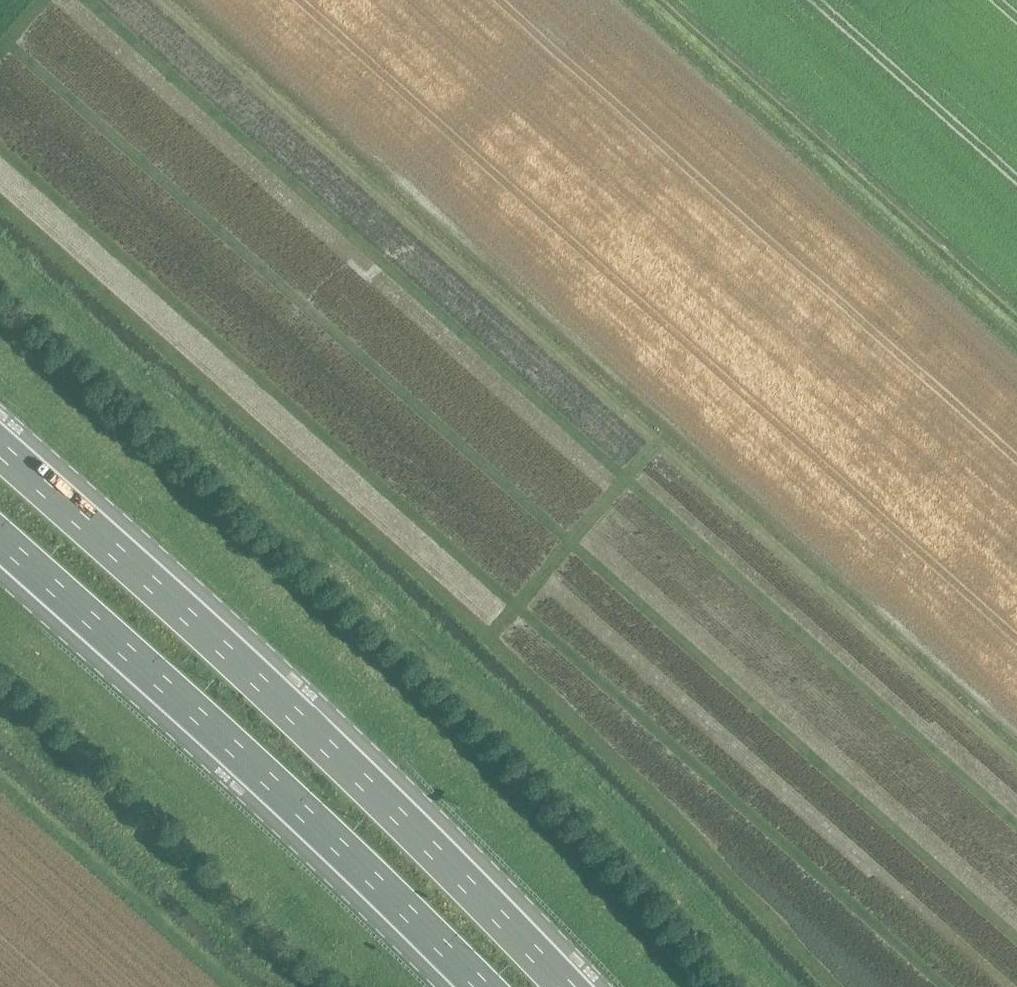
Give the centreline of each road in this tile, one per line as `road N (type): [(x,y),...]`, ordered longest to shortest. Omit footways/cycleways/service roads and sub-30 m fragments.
road 1 (primary): [(562,986),(321,737),(0,449)]
road 2 (primary): [(0,540),(484,986)]

